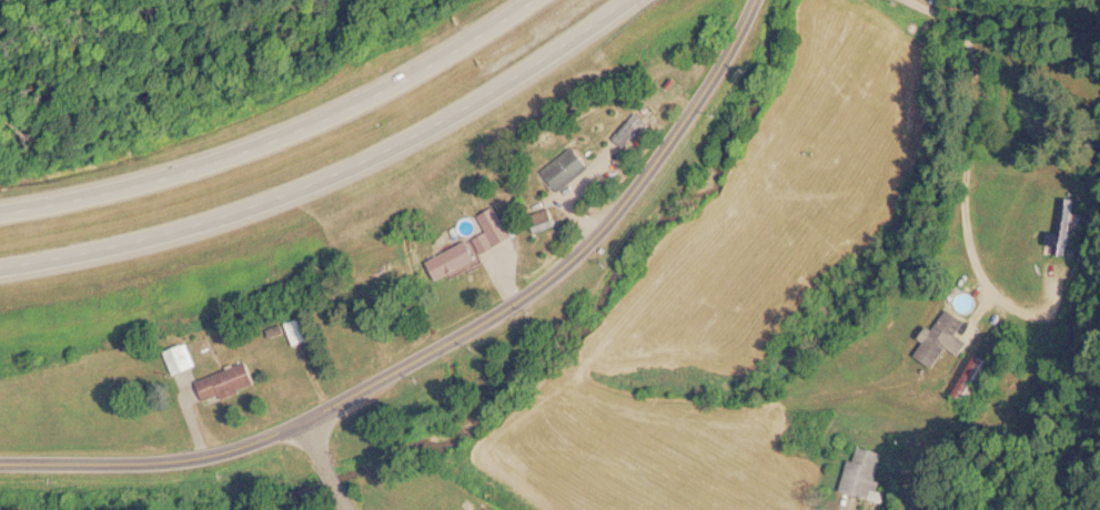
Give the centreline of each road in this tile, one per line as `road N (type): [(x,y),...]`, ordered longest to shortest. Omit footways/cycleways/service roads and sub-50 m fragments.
road 1 (residential): [(749,0),(700,94),(623,208),(474,325),(312,418),(0,431)]
road 2 (trunk): [(0,268),(100,253),(209,223),(359,163),(487,95),(630,0)]
road 3 (trunk): [(534,0),(385,91),(274,144),(58,206),(0,214)]

